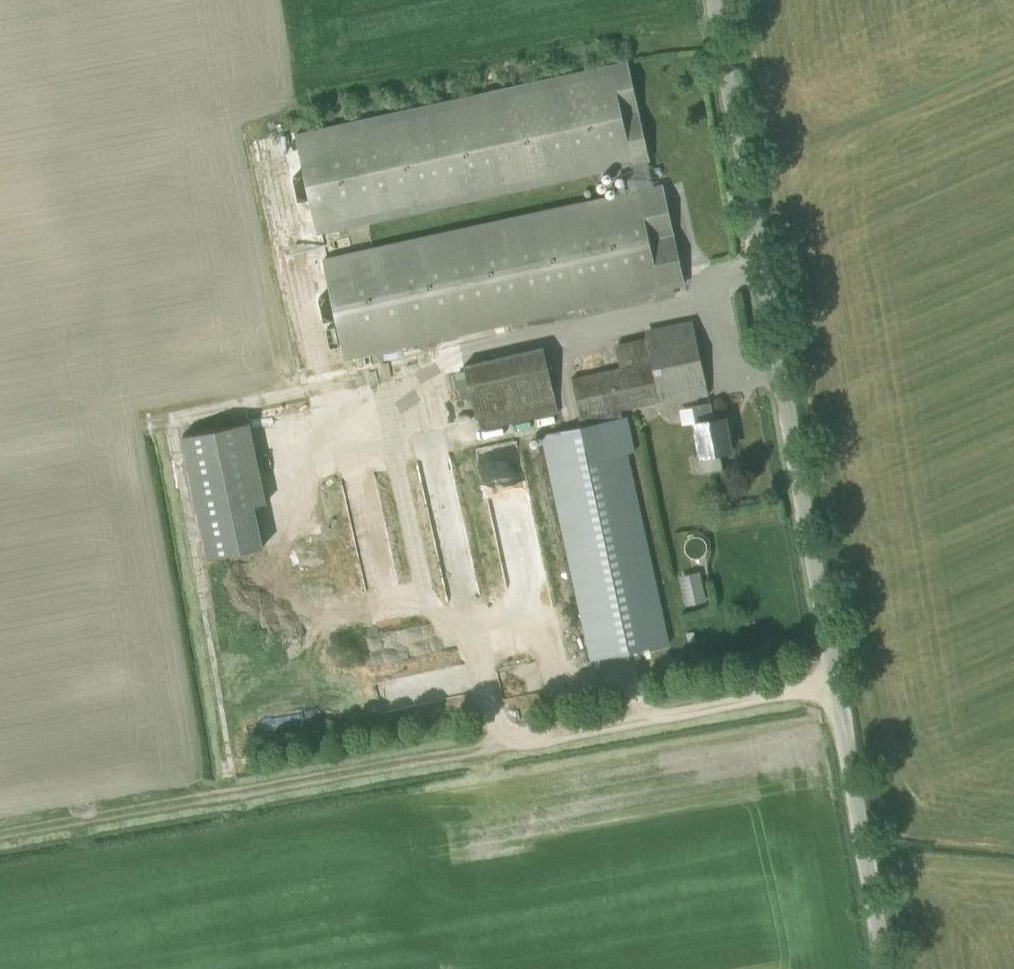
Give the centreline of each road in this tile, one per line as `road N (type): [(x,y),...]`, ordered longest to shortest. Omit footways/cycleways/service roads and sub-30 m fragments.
road 1 (unclassified): [(879,968),(704,0)]
road 2 (track): [(0,838),(829,694)]
road 3 (track): [(50,0),(137,425)]
road 4 (track): [(173,417),(234,797)]
road 5 (track): [(0,455),(364,375)]

